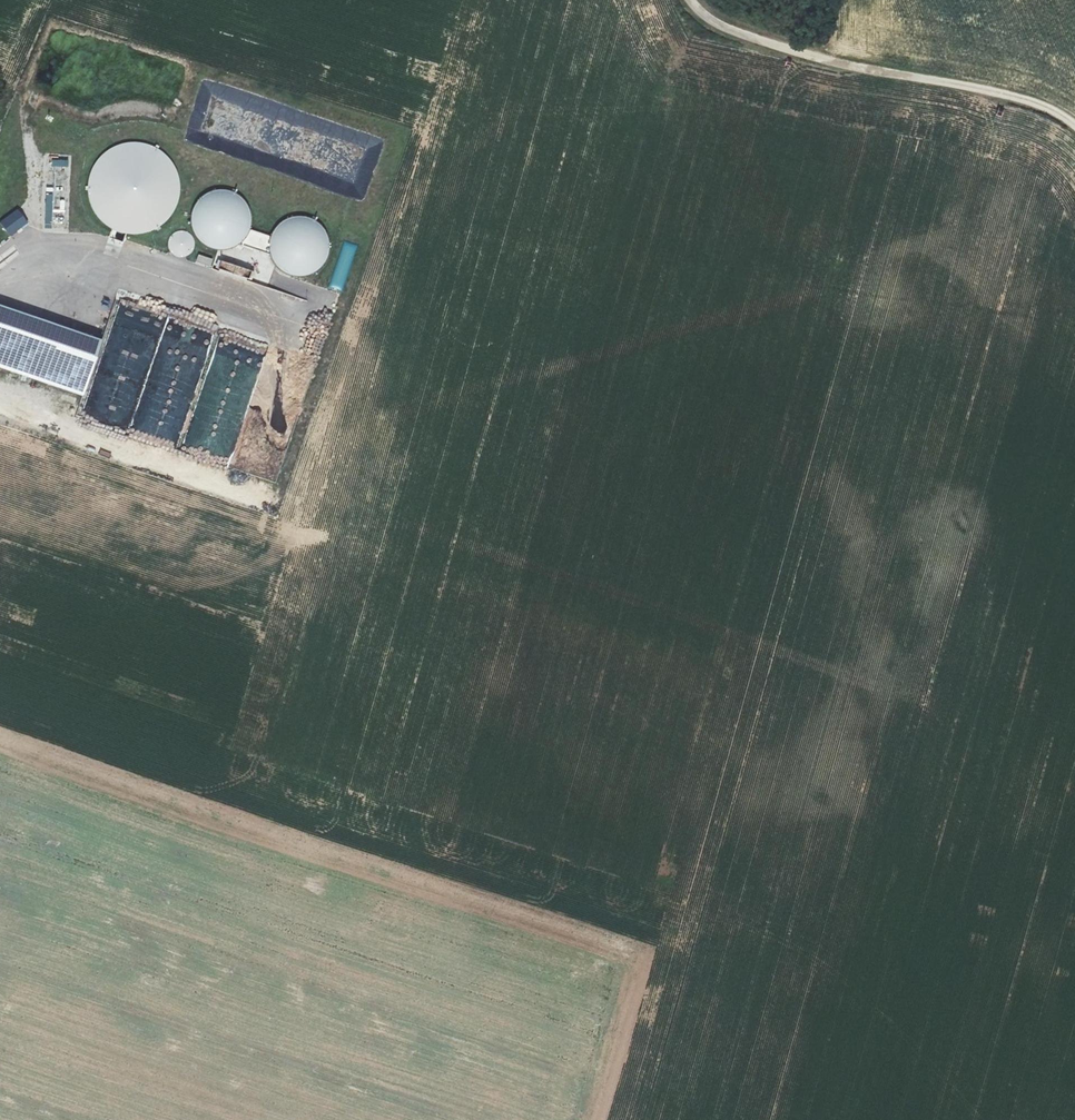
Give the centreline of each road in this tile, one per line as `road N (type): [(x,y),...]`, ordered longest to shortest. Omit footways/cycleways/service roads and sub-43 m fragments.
road 1 (unclassified): [(687,0),(711,23),(752,39),(1026,101),(1074,128)]

